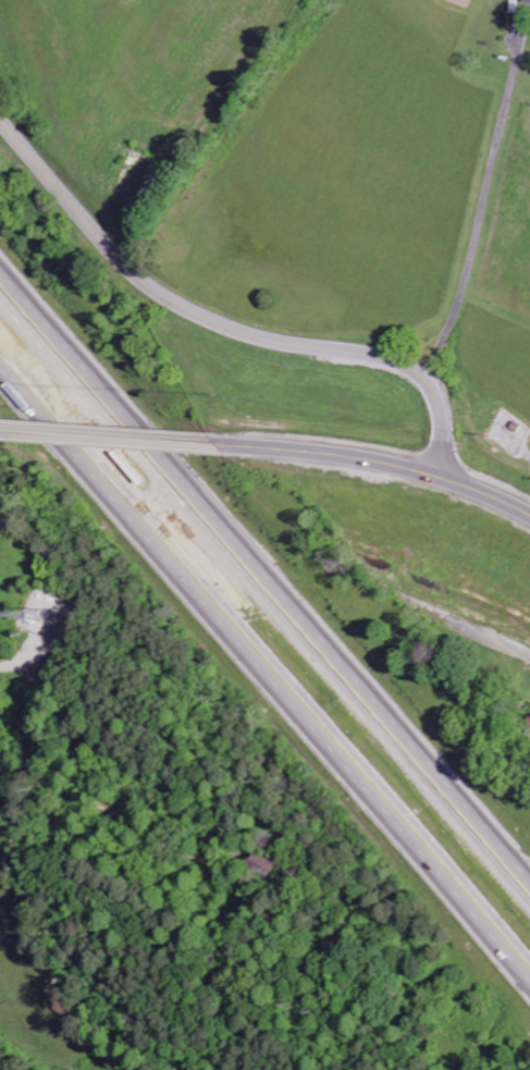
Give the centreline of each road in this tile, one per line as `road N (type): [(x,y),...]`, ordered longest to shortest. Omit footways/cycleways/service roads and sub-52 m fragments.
road 1 (motorway): [(529,892),(0,282)]
road 2 (motorway): [(0,355),(529,964)]
road 3 (residential): [(0,118),(108,245),(172,299),(242,331),(379,355),(424,376),(445,417),(445,480)]
road 4 (primary): [(529,515),(402,468),(220,443)]
road 5 (primary): [(220,443),(0,428)]

